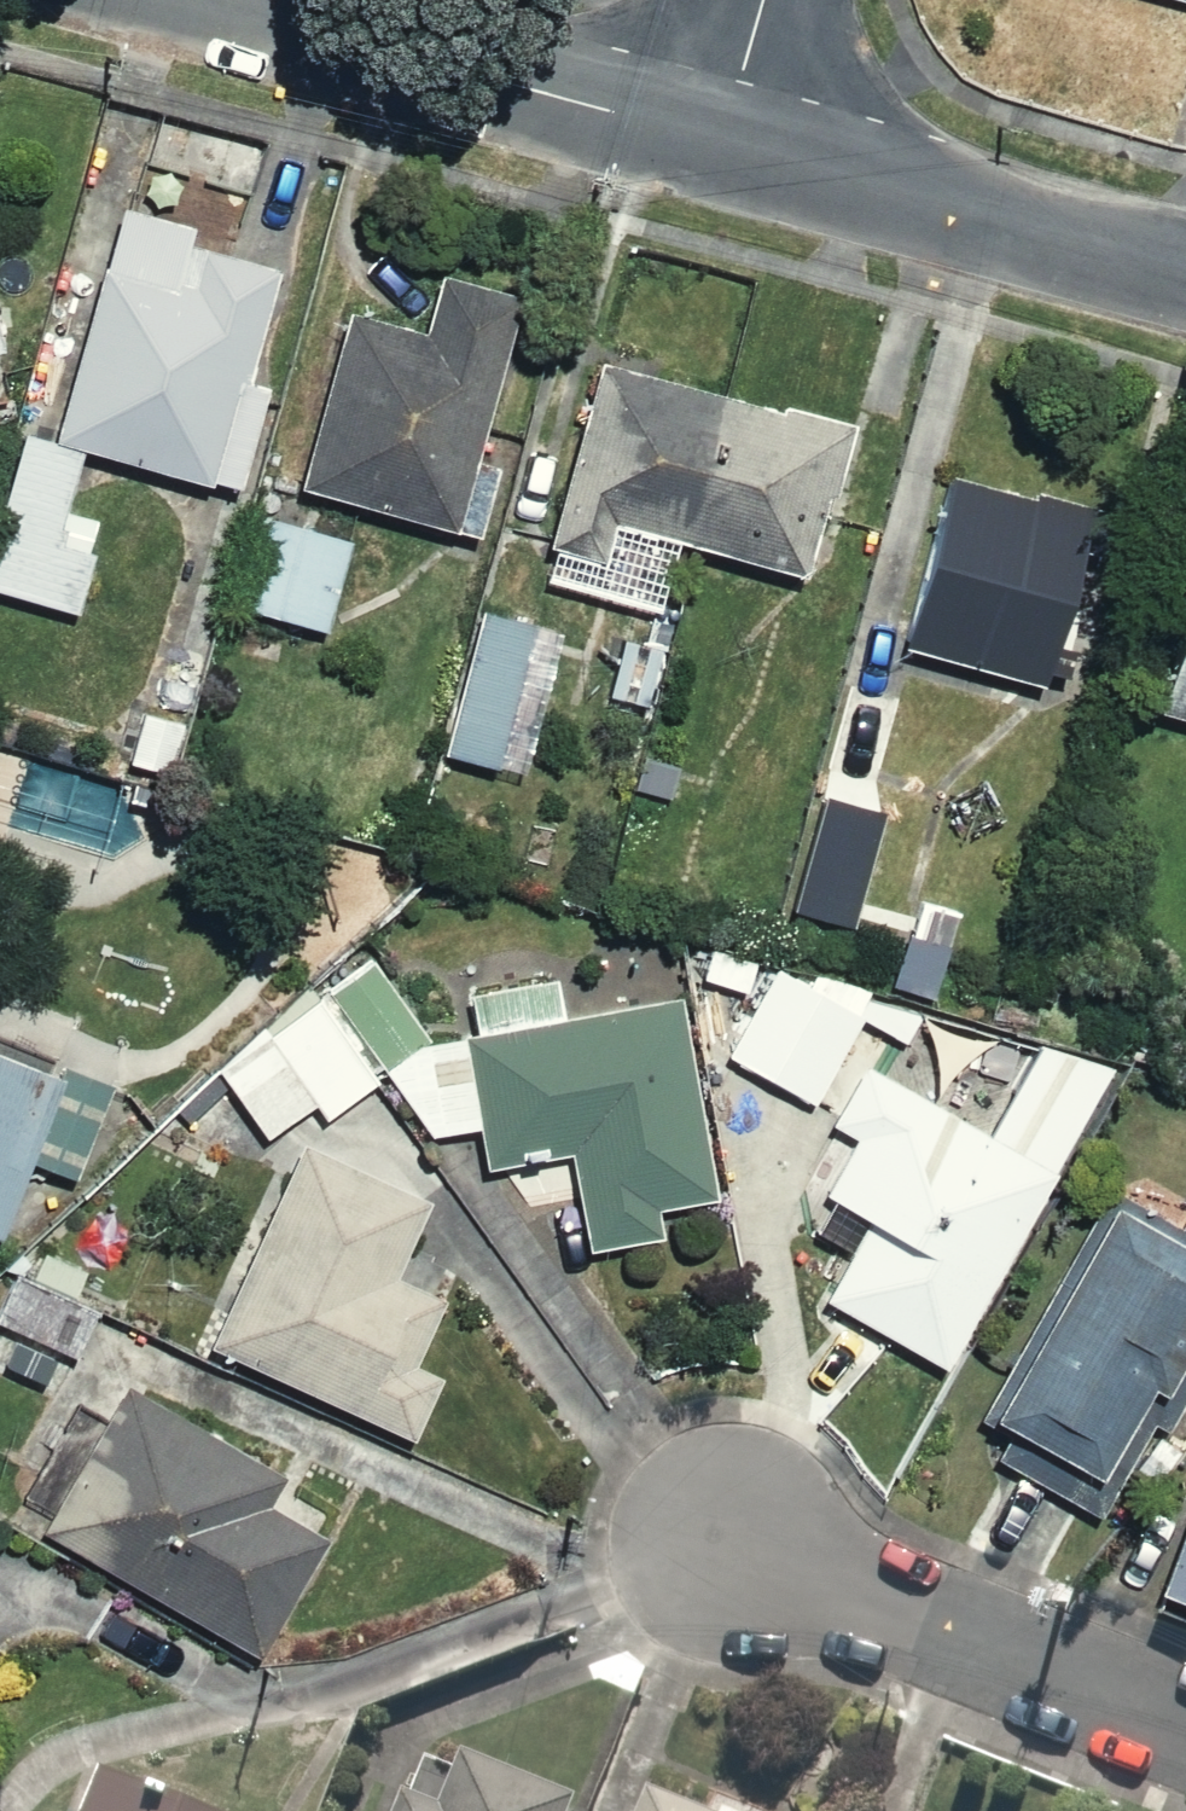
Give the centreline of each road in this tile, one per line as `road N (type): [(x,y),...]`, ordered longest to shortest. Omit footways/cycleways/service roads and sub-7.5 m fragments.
road 1 (residential): [(727,147),(177,0)]
road 2 (residential): [(1185,1728),(728,1542)]
road 3 (residential): [(1185,274),(727,147)]
road 4 (residential): [(727,147),(766,0)]

